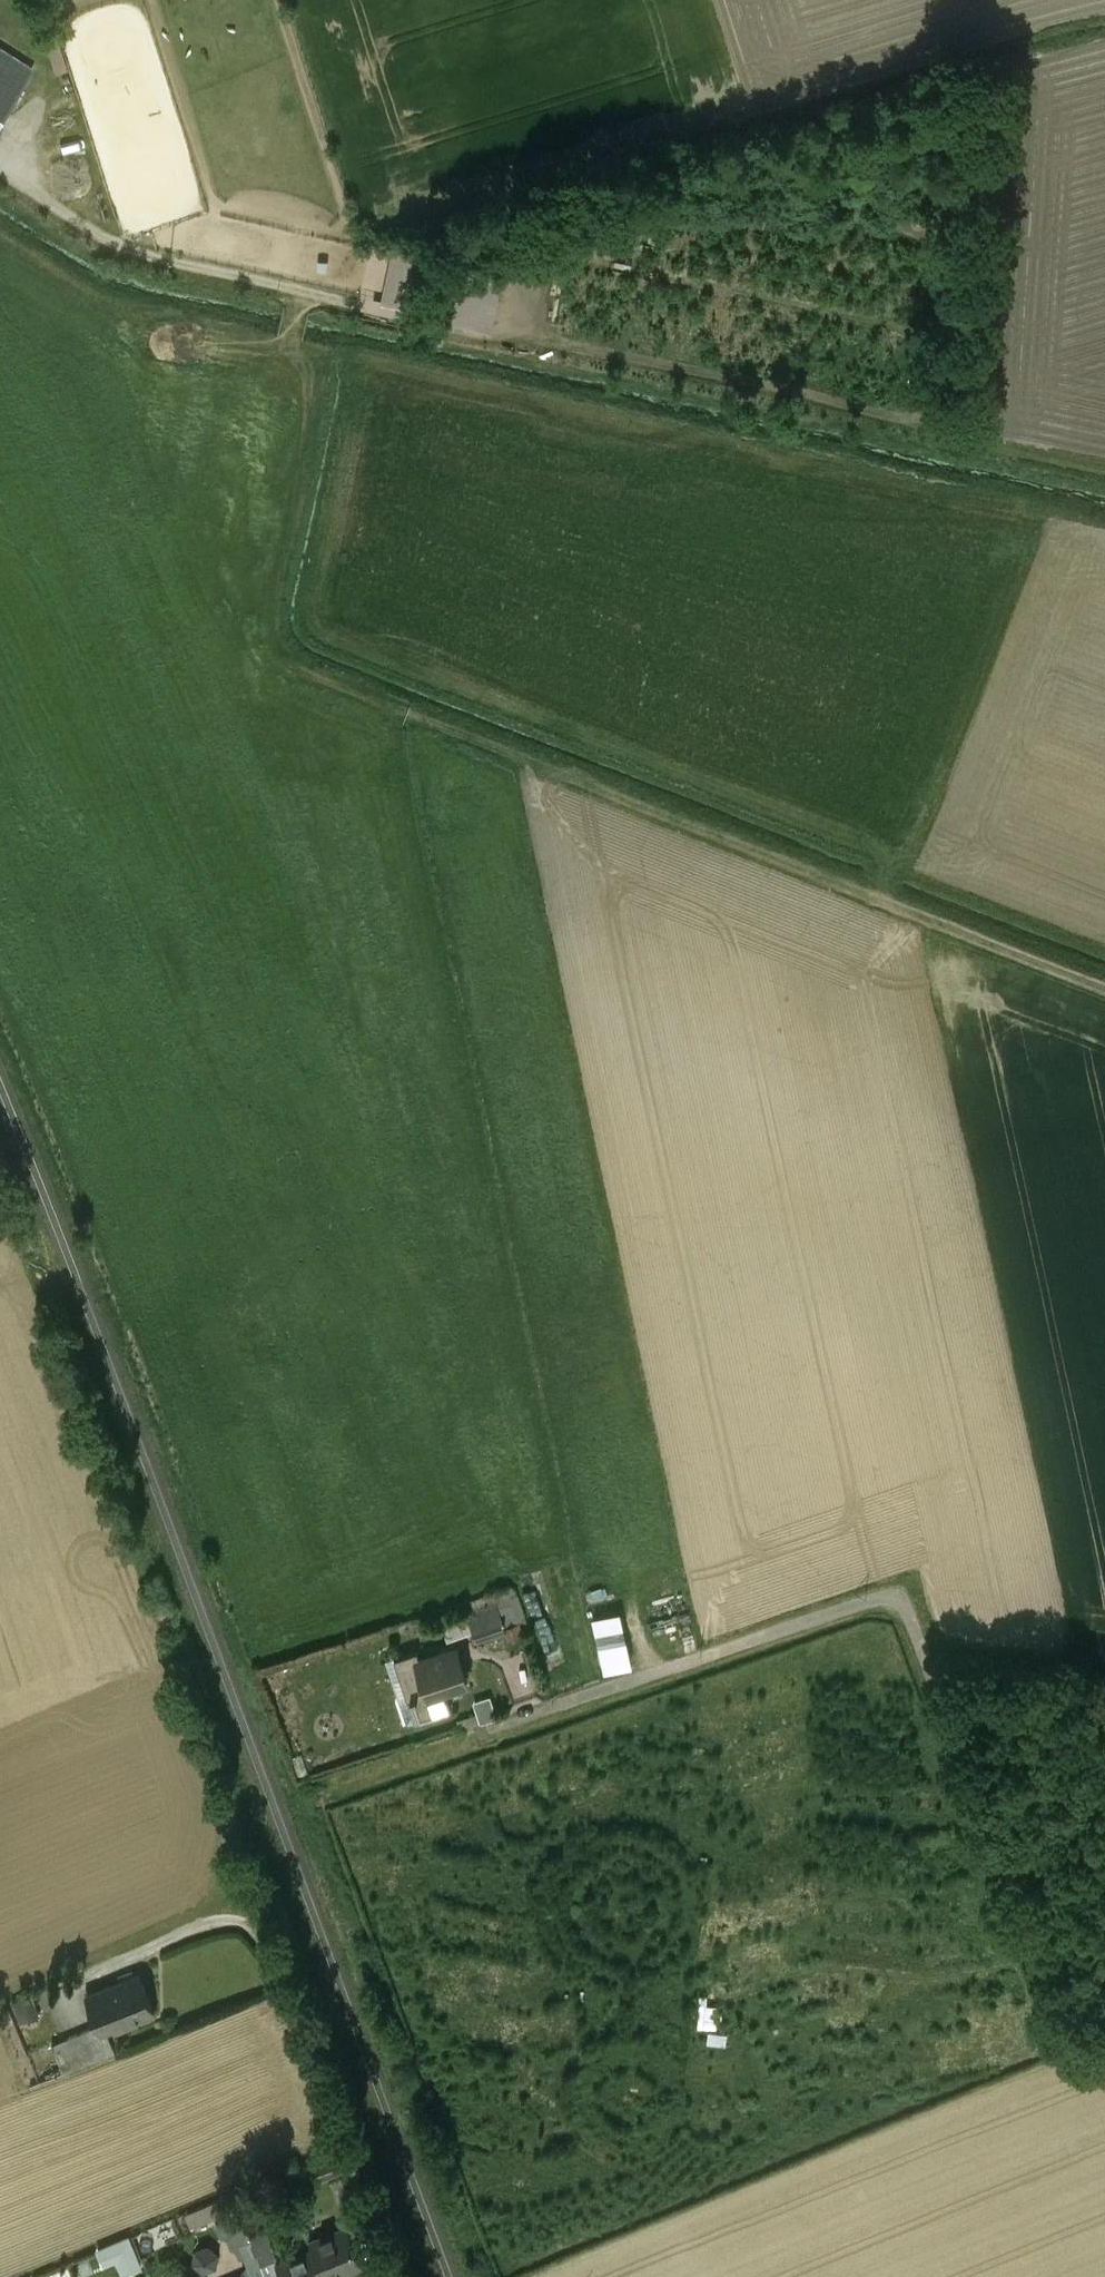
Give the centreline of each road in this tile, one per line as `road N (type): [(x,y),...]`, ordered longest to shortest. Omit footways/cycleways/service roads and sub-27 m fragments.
road 1 (track): [(1104,989),(409,716)]
road 2 (track): [(0,175),(130,250),(358,303)]

